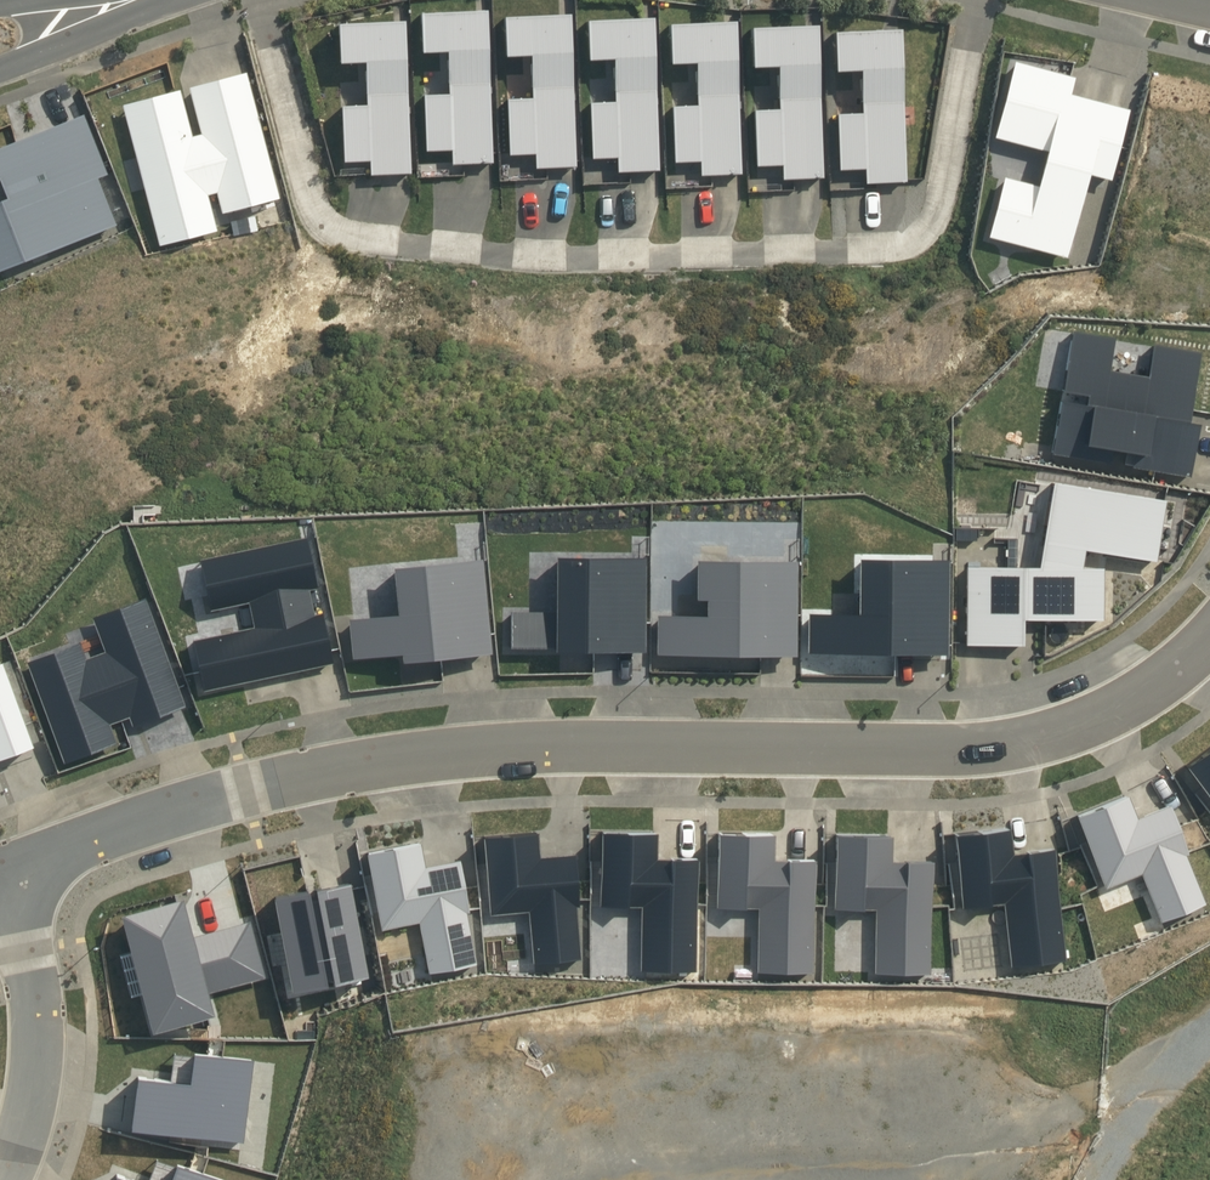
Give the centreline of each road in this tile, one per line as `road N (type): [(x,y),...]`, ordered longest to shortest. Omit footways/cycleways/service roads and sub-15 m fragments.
road 1 (residential): [(2,864),(194,800),(462,749),(1003,747),(1115,710),(1209,639)]
road 2 (residential): [(266,0),(317,193),(346,229),(587,254),(895,251),(921,239),(929,230),(968,0)]
road 3 (residential): [(2,1179),(26,1112),(38,1024),(2,864)]
road 4 (residential): [(1003,1152),(744,1179)]
road 5 (track): [(1003,1152),(1155,1074),(1209,1035)]
road 6 (residential): [(125,3),(0,69)]
road 7 (residential): [(0,11),(125,3)]

